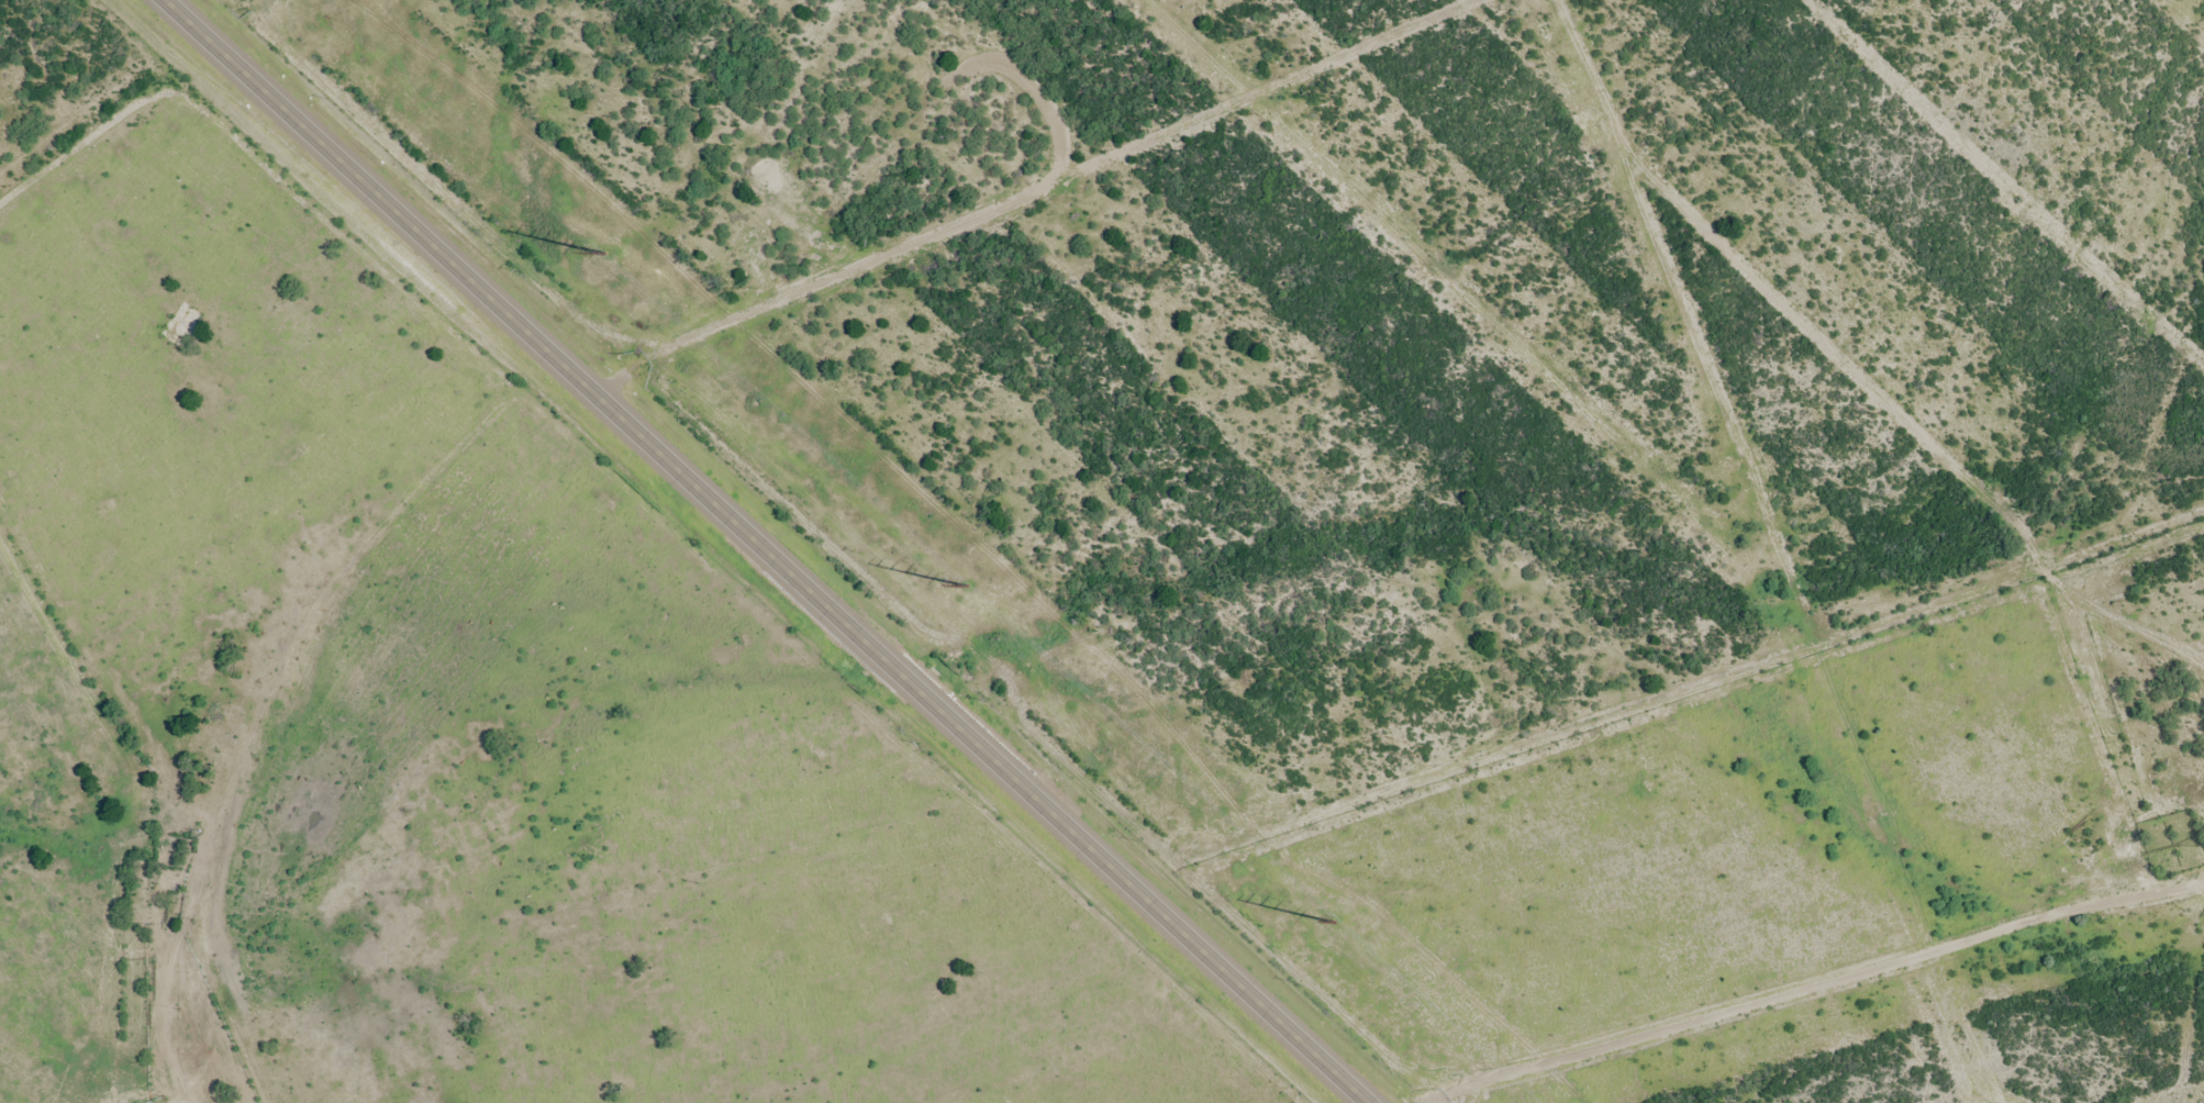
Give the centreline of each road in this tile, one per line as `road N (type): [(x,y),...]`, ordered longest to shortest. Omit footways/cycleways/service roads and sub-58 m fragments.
road 1 (trunk): [(1357,1102),(1235,976),(547,357),(169,0)]
road 2 (track): [(201,1102),(196,1079),(220,887),(270,668),(326,586),(547,357)]
road 3 (track): [(1467,1102),(2203,885)]

